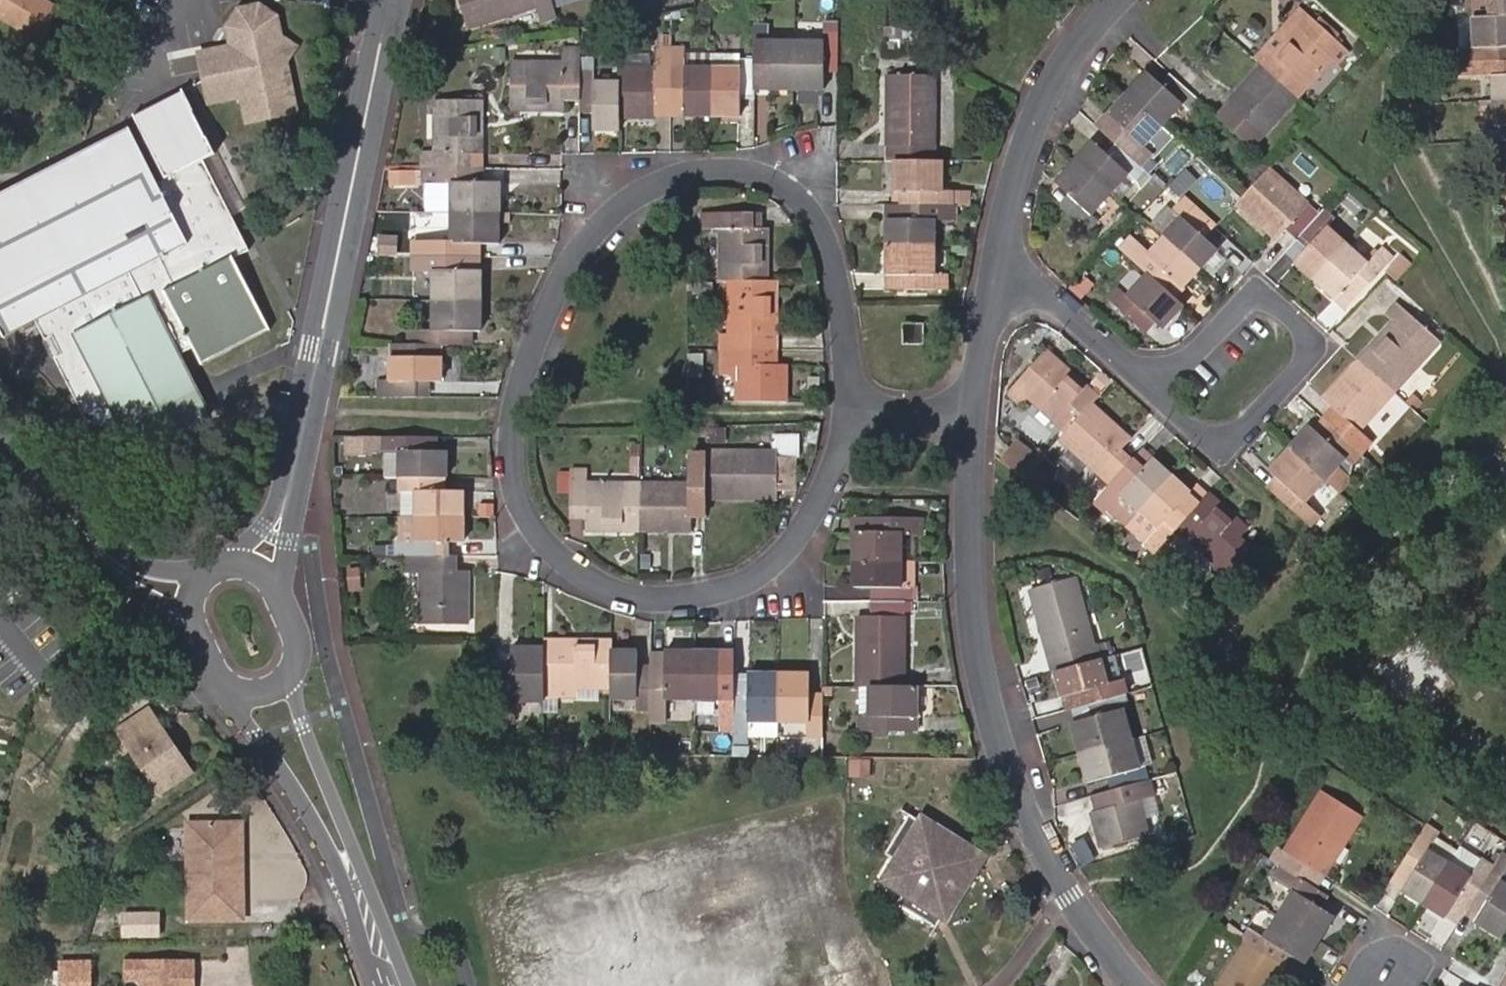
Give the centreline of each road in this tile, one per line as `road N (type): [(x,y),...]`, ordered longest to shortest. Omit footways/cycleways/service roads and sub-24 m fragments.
road 1 (residential): [(855,398),(836,246),(817,199),(756,161),(724,161),(660,169),(595,223),(555,299),(516,404),(518,500),(538,537),(580,566),(672,596),(733,587),(766,563),(798,531),(846,449)]
road 2 (residential): [(1149,985),(1079,897),(1007,738),(975,574),(979,407)]
road 3 (residential): [(395,0),(304,438)]
road 4 (residential): [(1162,383),(1224,441),(1314,344),(1258,289),(1180,366)]
road 5 (tertiary): [(235,692),(340,865),(391,985)]
road 6 (tertiary): [(403,985),(291,678)]
road 7 (residential): [(1007,247),(1048,103),(1090,37),(1127,0)]
road 8 (residential): [(1162,383),(1007,247)]
road 9 (residential): [(292,610),(304,438)]
road 10 (residential): [(979,407),(1007,247)]
road 11 (tertiary): [(78,519),(124,582),(183,617)]
road 12 (residential): [(304,438),(244,562)]
road 13 (tertiary): [(197,580),(78,519)]
road 14 (residential): [(979,407),(855,398)]

